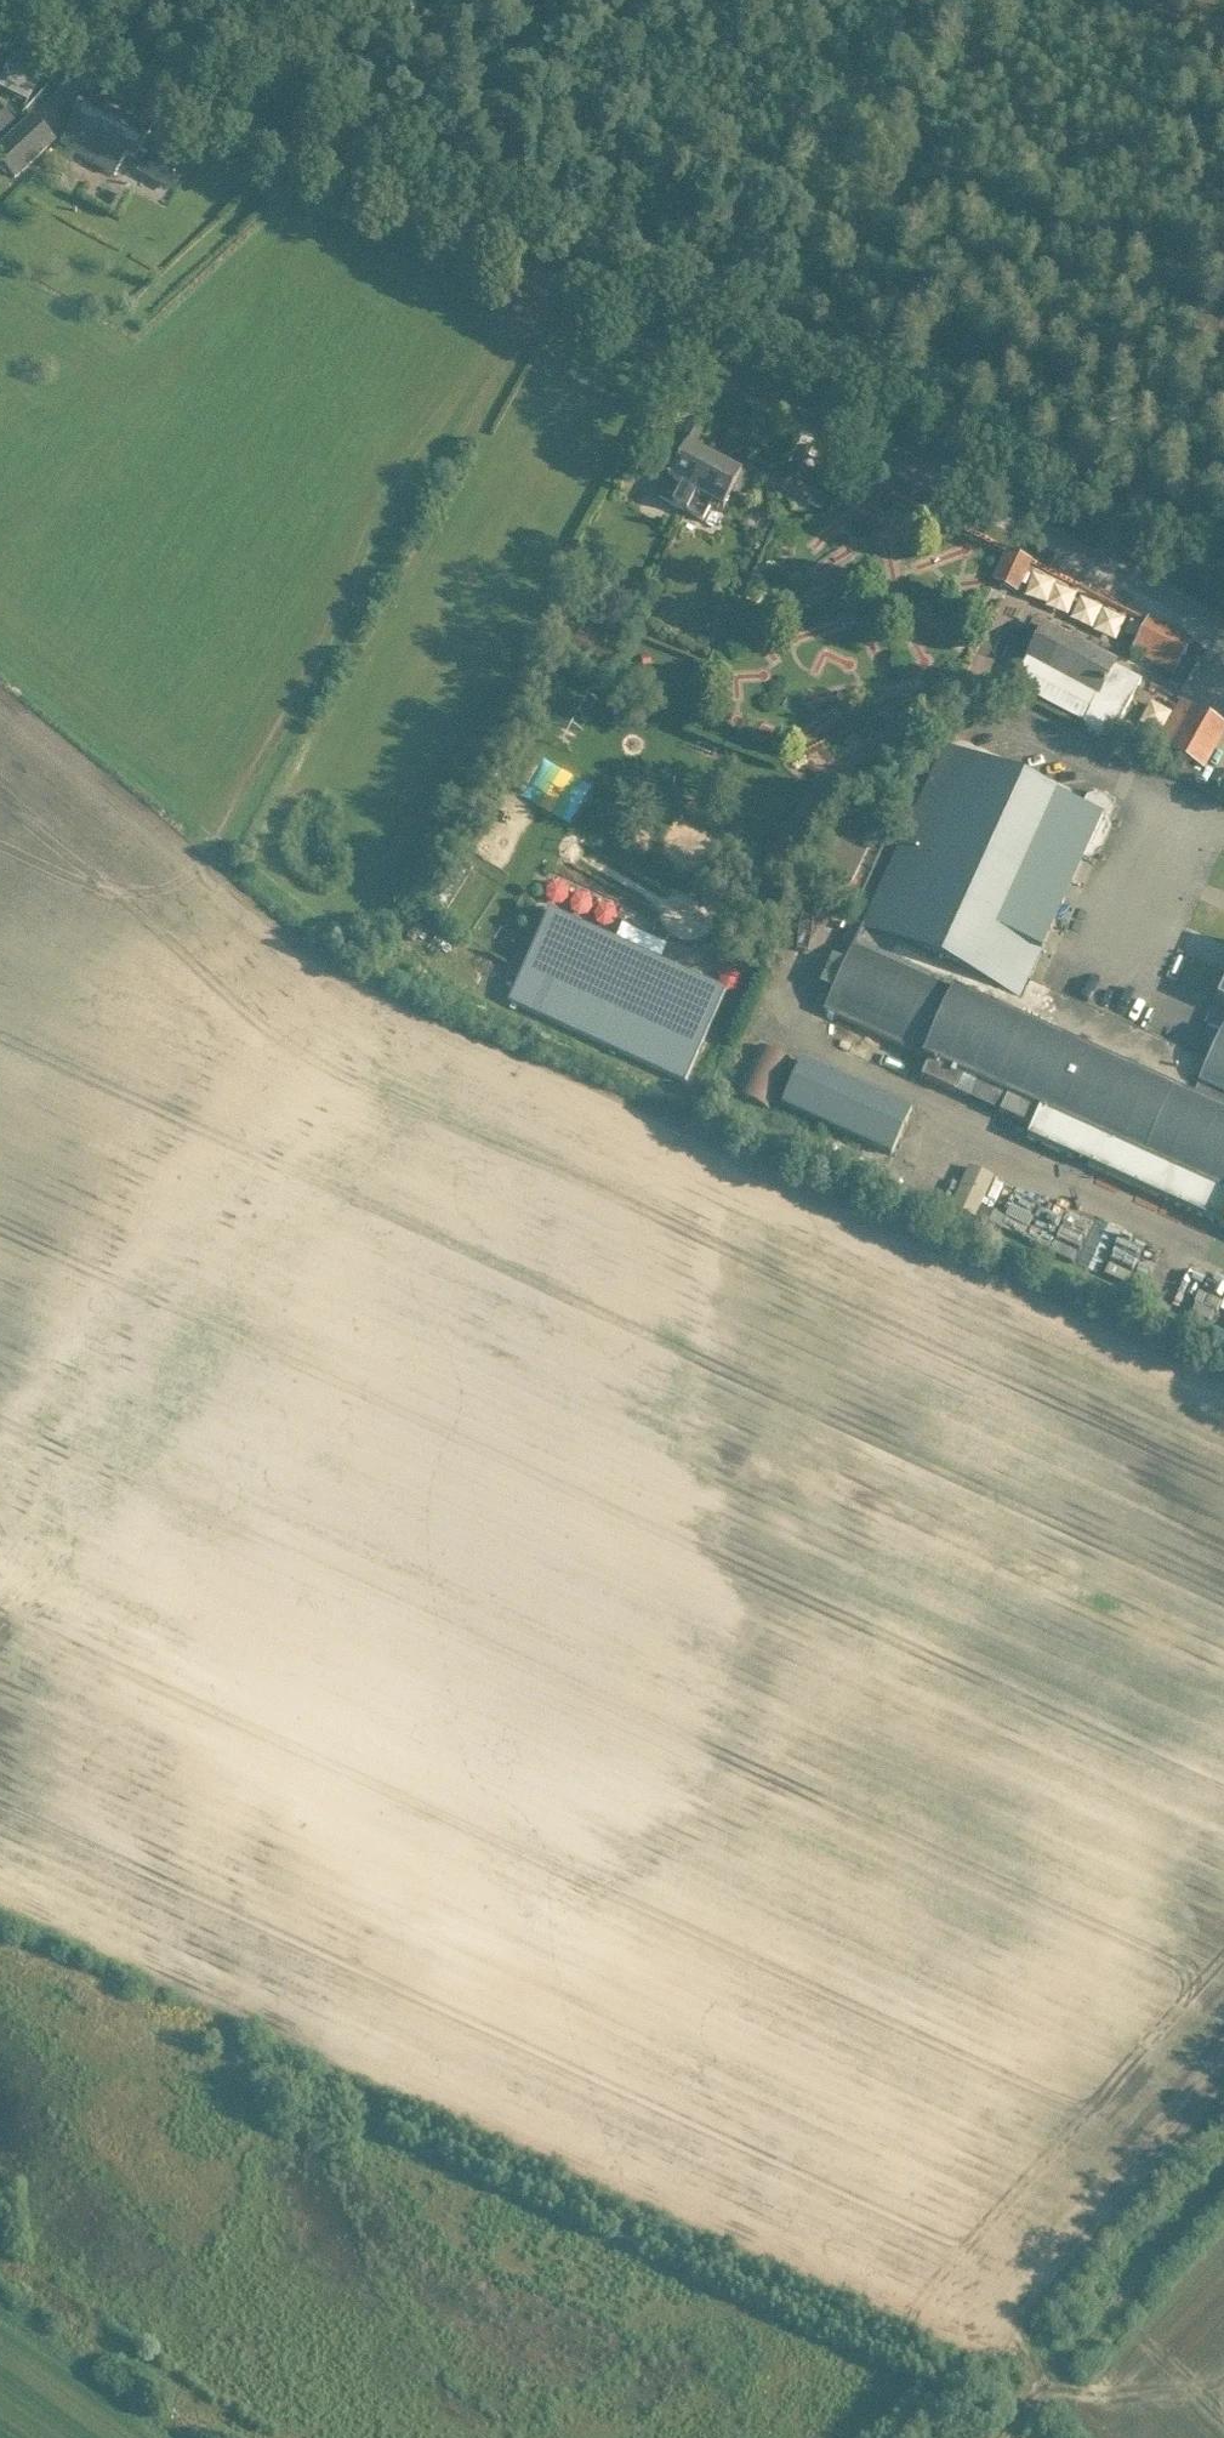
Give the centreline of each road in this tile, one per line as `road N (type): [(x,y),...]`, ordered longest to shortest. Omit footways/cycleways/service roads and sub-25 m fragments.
road 1 (unclassified): [(1223,626),(0,3)]

